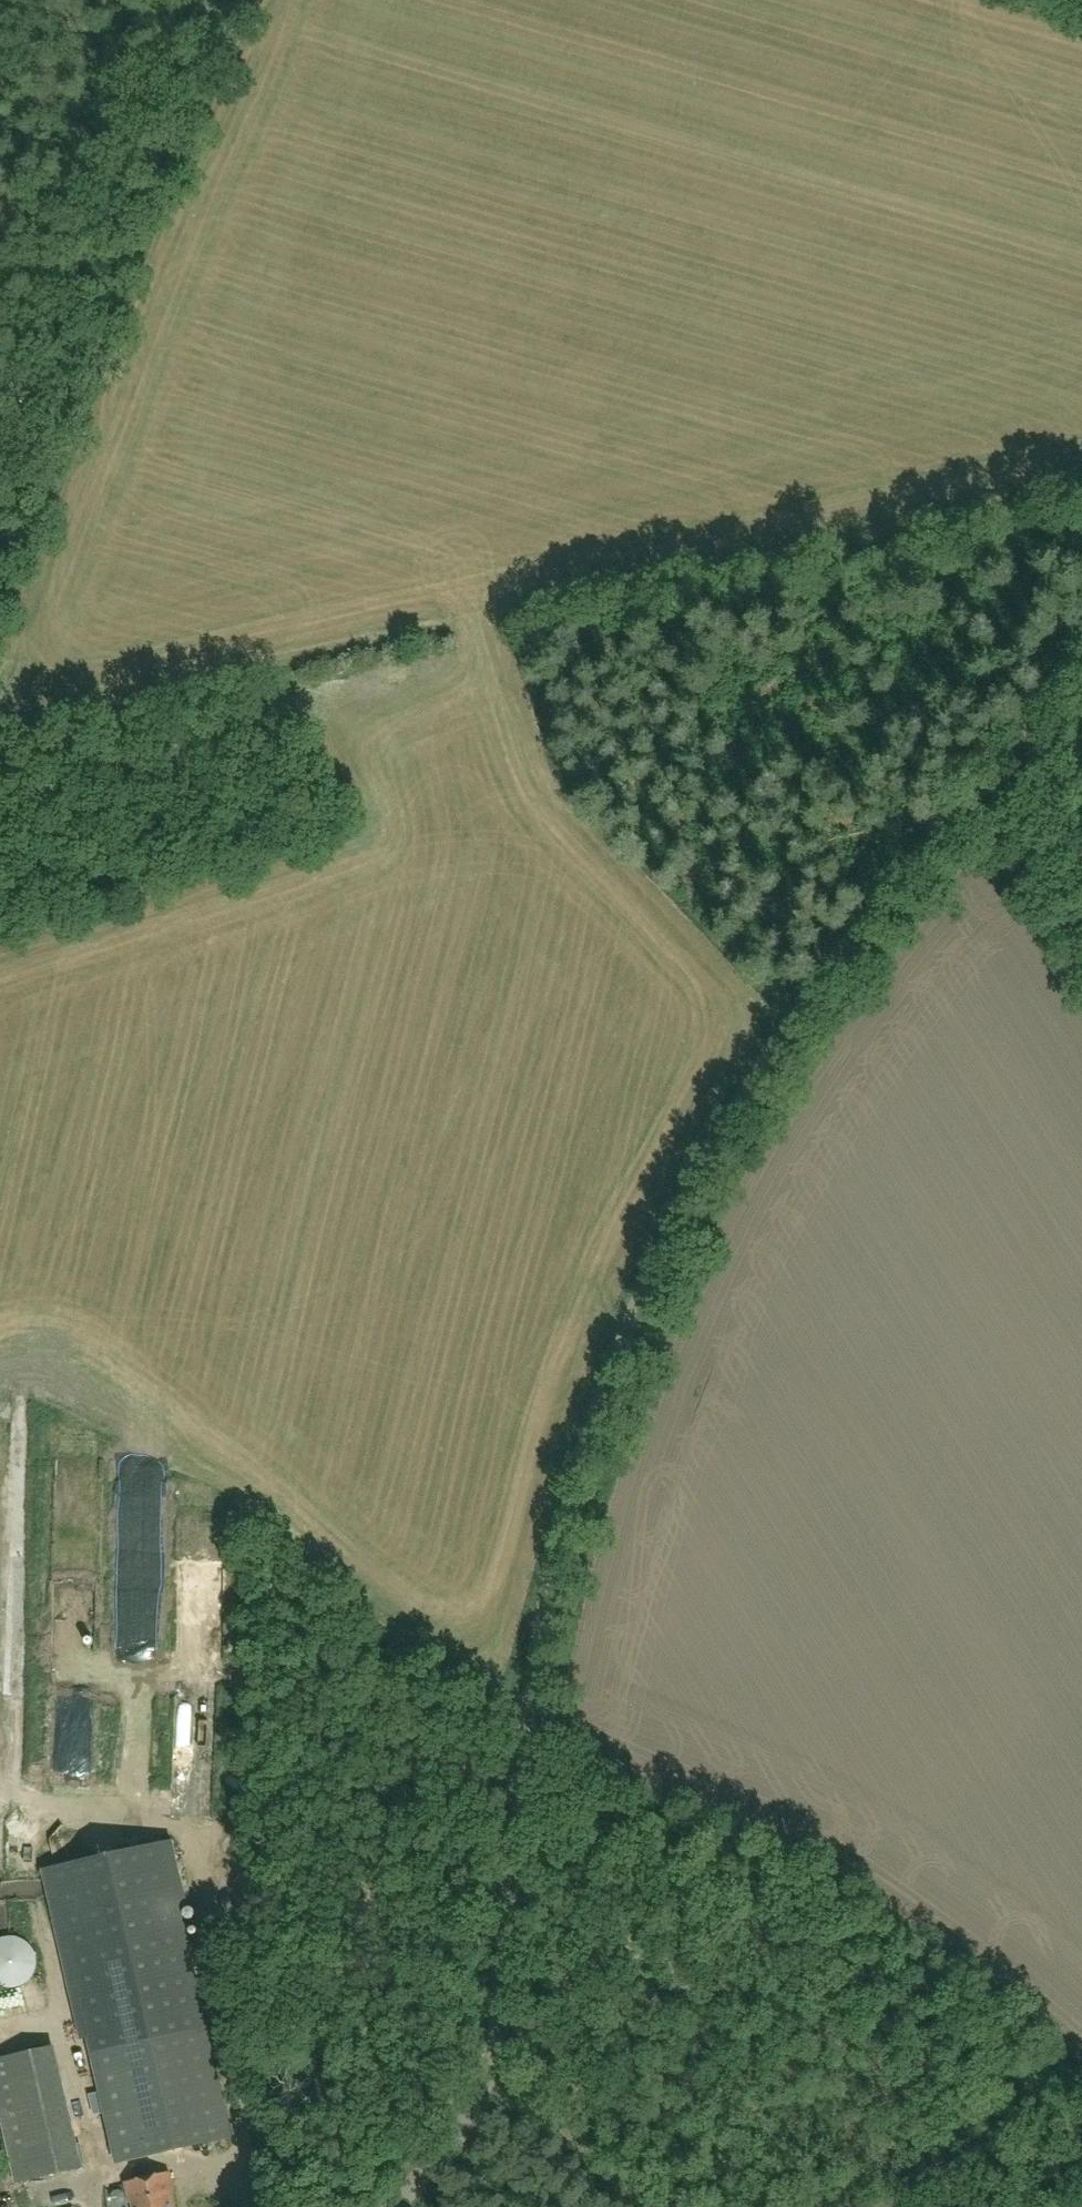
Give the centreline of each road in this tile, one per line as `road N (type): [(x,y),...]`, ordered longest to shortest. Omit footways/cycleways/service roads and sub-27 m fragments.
road 1 (unclassified): [(377,2206),(475,2072),(548,1550),(574,1441),(620,1322),(700,1158),(853,915),(1081,649)]

